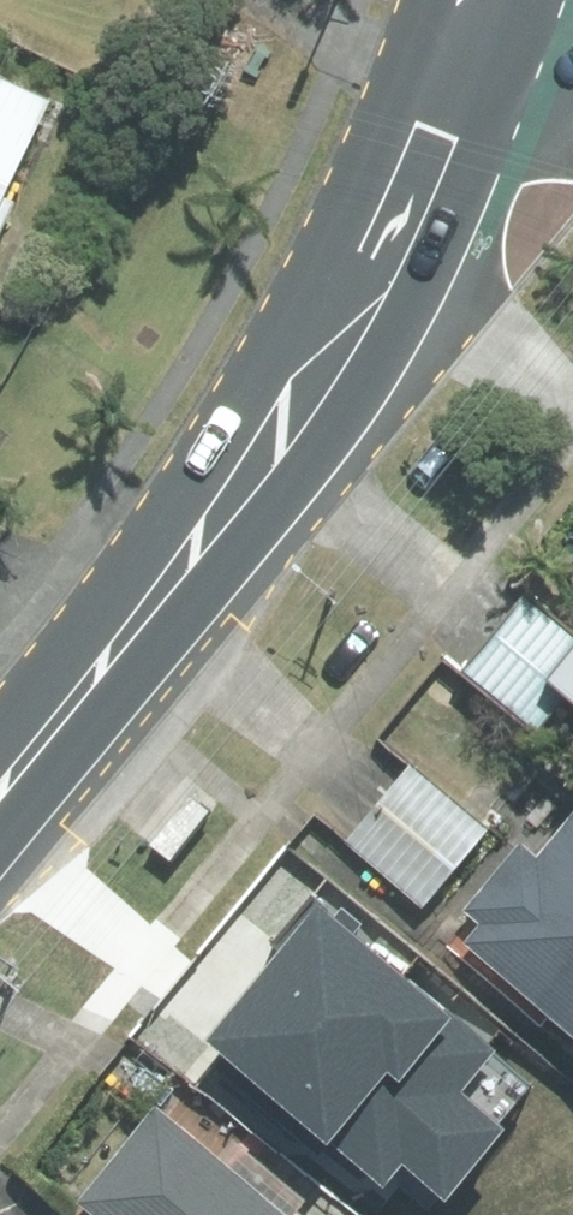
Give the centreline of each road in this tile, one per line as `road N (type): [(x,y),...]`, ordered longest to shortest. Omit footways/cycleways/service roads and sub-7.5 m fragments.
road 1 (secondary): [(0,793),(277,438),(386,254),(449,87)]
road 2 (tertiary): [(572,47),(528,73),(449,87)]

